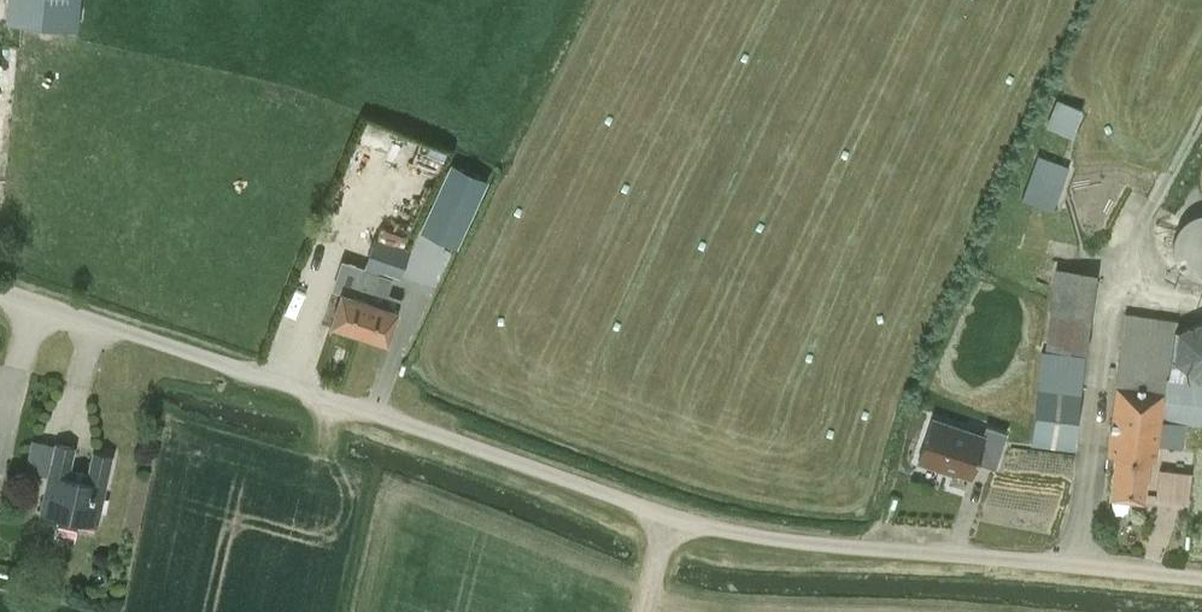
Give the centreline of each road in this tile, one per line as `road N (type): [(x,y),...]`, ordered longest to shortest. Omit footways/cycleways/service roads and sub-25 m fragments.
road 1 (unclassified): [(1201,584),(688,528),(0,292)]

